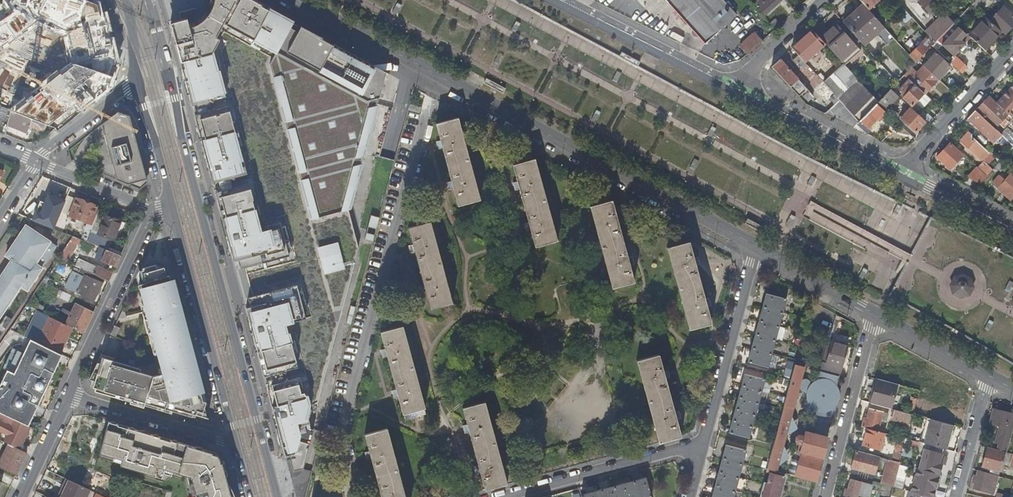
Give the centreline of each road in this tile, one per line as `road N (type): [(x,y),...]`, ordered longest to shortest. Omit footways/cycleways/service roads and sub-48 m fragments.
road 1 (motorway): [(356,0),(1012,342)]
road 2 (motorway): [(1012,279),(466,0)]
road 3 (tertiary): [(277,496),(149,0)]
road 4 (residential): [(356,496),(342,438),(438,76)]
road 5 (primary): [(438,76),(759,248)]
road 6 (tertiary): [(173,208),(236,446)]
road 7 (residential): [(702,451),(759,248)]
road 8 (primary): [(727,90),(548,0)]
road 9 (residential): [(702,451),(509,496)]
road 10 (residential): [(154,216),(68,394)]
road 11 (residential): [(824,496),(876,314)]
road 12 (primary): [(894,173),(727,90)]
road 13 (residential): [(68,394),(236,446)]
road 14 (residential): [(894,173),(1012,52)]
road 15 (primary): [(302,0),(438,76)]
road 16 (residential): [(727,90),(827,0)]
road 17 (primary): [(759,248),(876,314)]
road 18 (tertiary): [(139,79),(173,208)]
road 19 (residential): [(35,160),(139,79)]
road 20 (residential): [(35,160),(154,216)]
road 21 (primary): [(1012,231),(894,173)]
road 22 (primary): [(876,314),(990,375)]
road 23 (residential): [(957,496),(990,375)]

